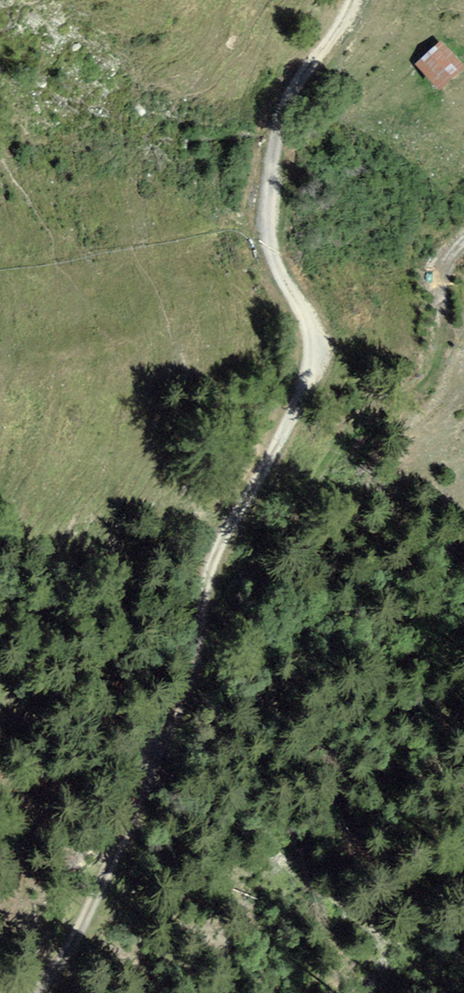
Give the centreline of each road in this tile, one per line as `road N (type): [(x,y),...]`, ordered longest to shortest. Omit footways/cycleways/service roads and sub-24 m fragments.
road 1 (track): [(23,992),(45,974),(104,881),(189,680),(206,567),(306,375),(309,336),(273,274),(262,230),(292,113),(354,0)]
road 2 (track): [(189,680),(349,429),(436,358),(439,282),(463,250)]

